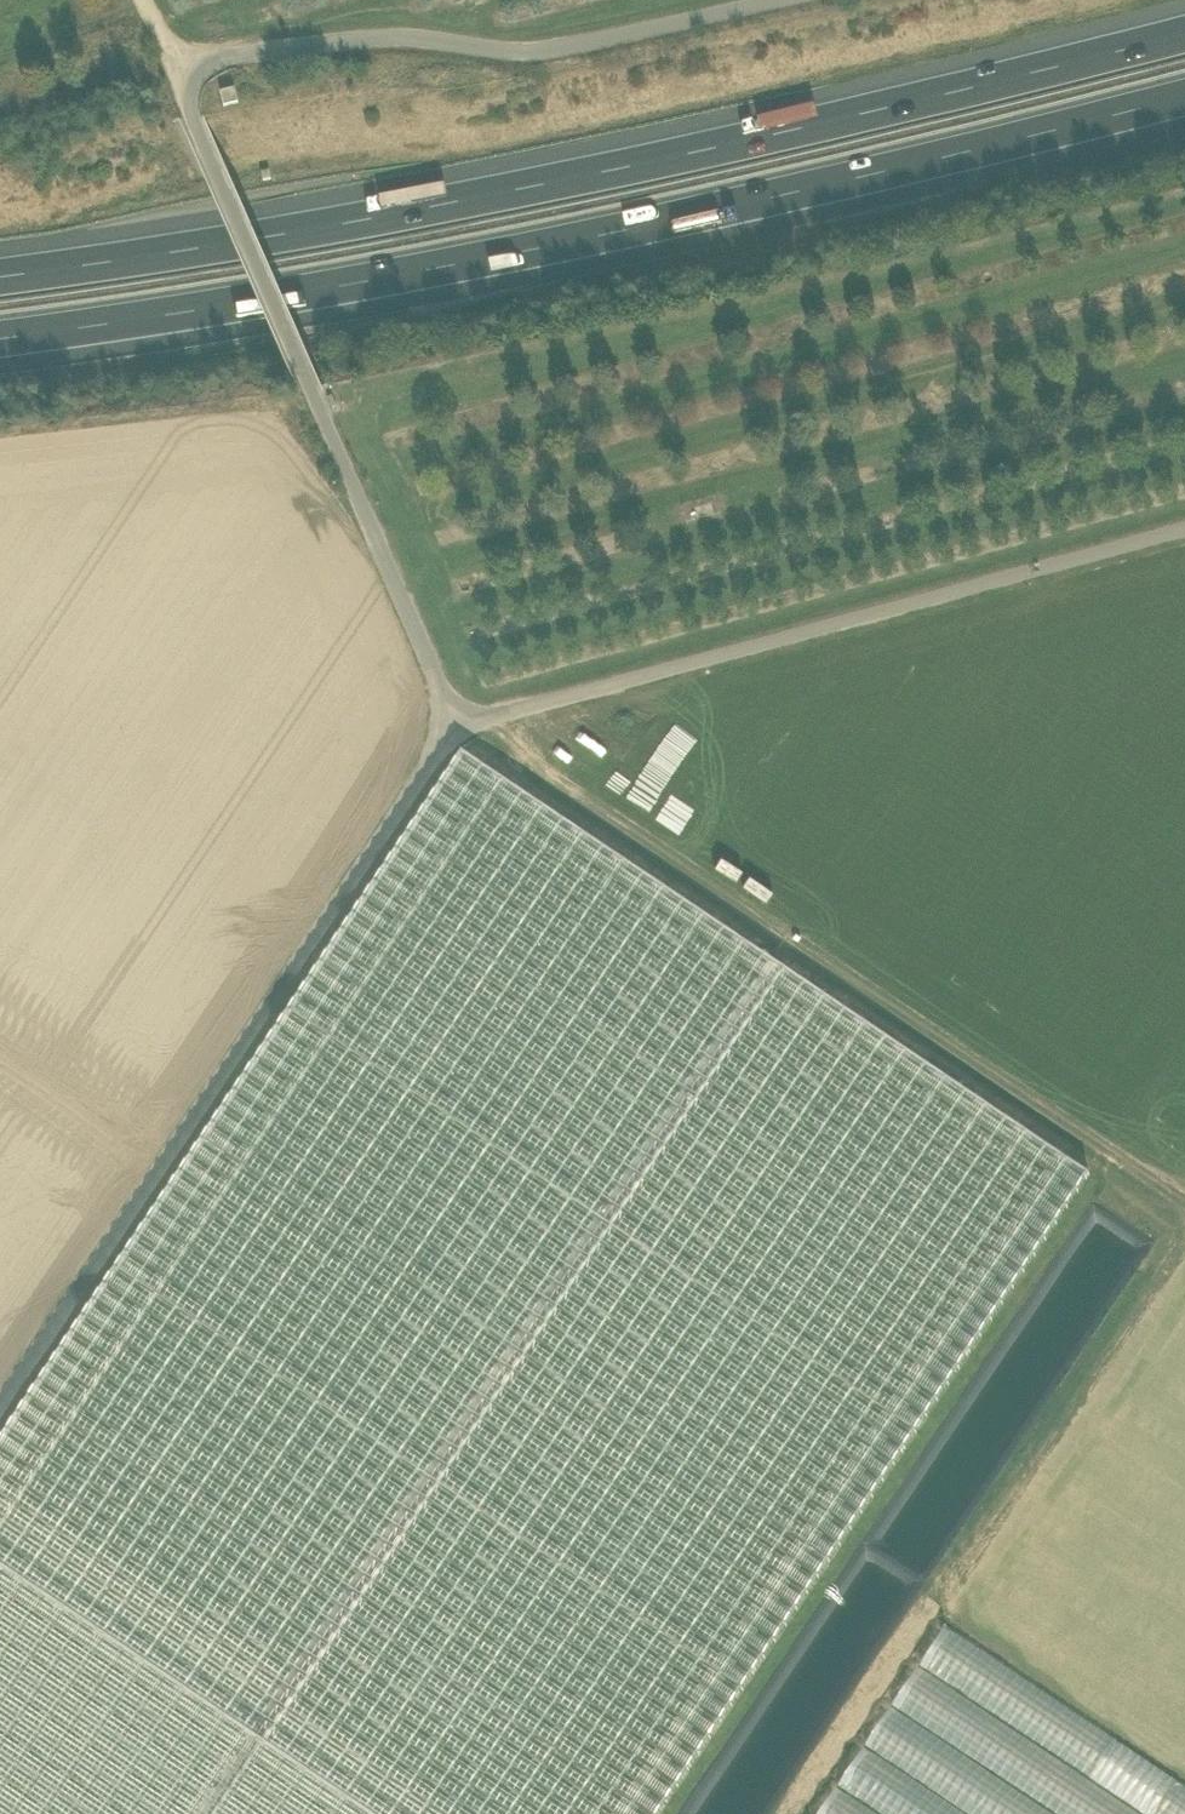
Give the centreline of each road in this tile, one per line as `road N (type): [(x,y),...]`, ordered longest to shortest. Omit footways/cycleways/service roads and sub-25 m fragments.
road 1 (motorway): [(1184,32),(796,130),(191,252),(0,278)]
road 2 (motorway): [(0,336),(477,261),(818,188),(1184,95)]
road 3 (track): [(457,730),(0,1406)]
road 4 (track): [(1184,529),(457,730)]
road 5 (track): [(175,77),(211,63),(373,41),(565,50),(784,0)]
road 6 (track): [(316,404),(175,77)]
road 7 (track): [(316,404),(457,730)]

